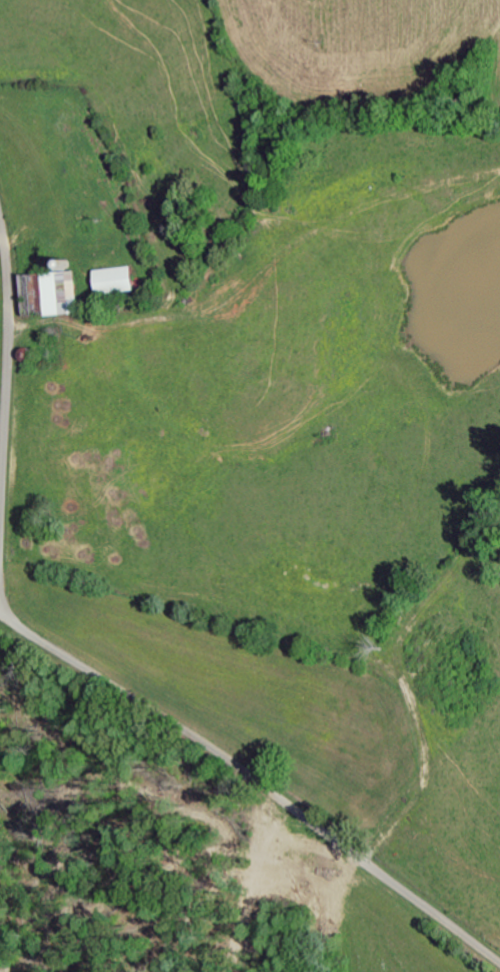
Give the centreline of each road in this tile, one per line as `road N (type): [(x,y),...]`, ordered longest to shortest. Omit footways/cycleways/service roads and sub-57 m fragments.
road 1 (residential): [(499,960),(256,780),(16,621),(0,567),(8,398),(0,236)]

